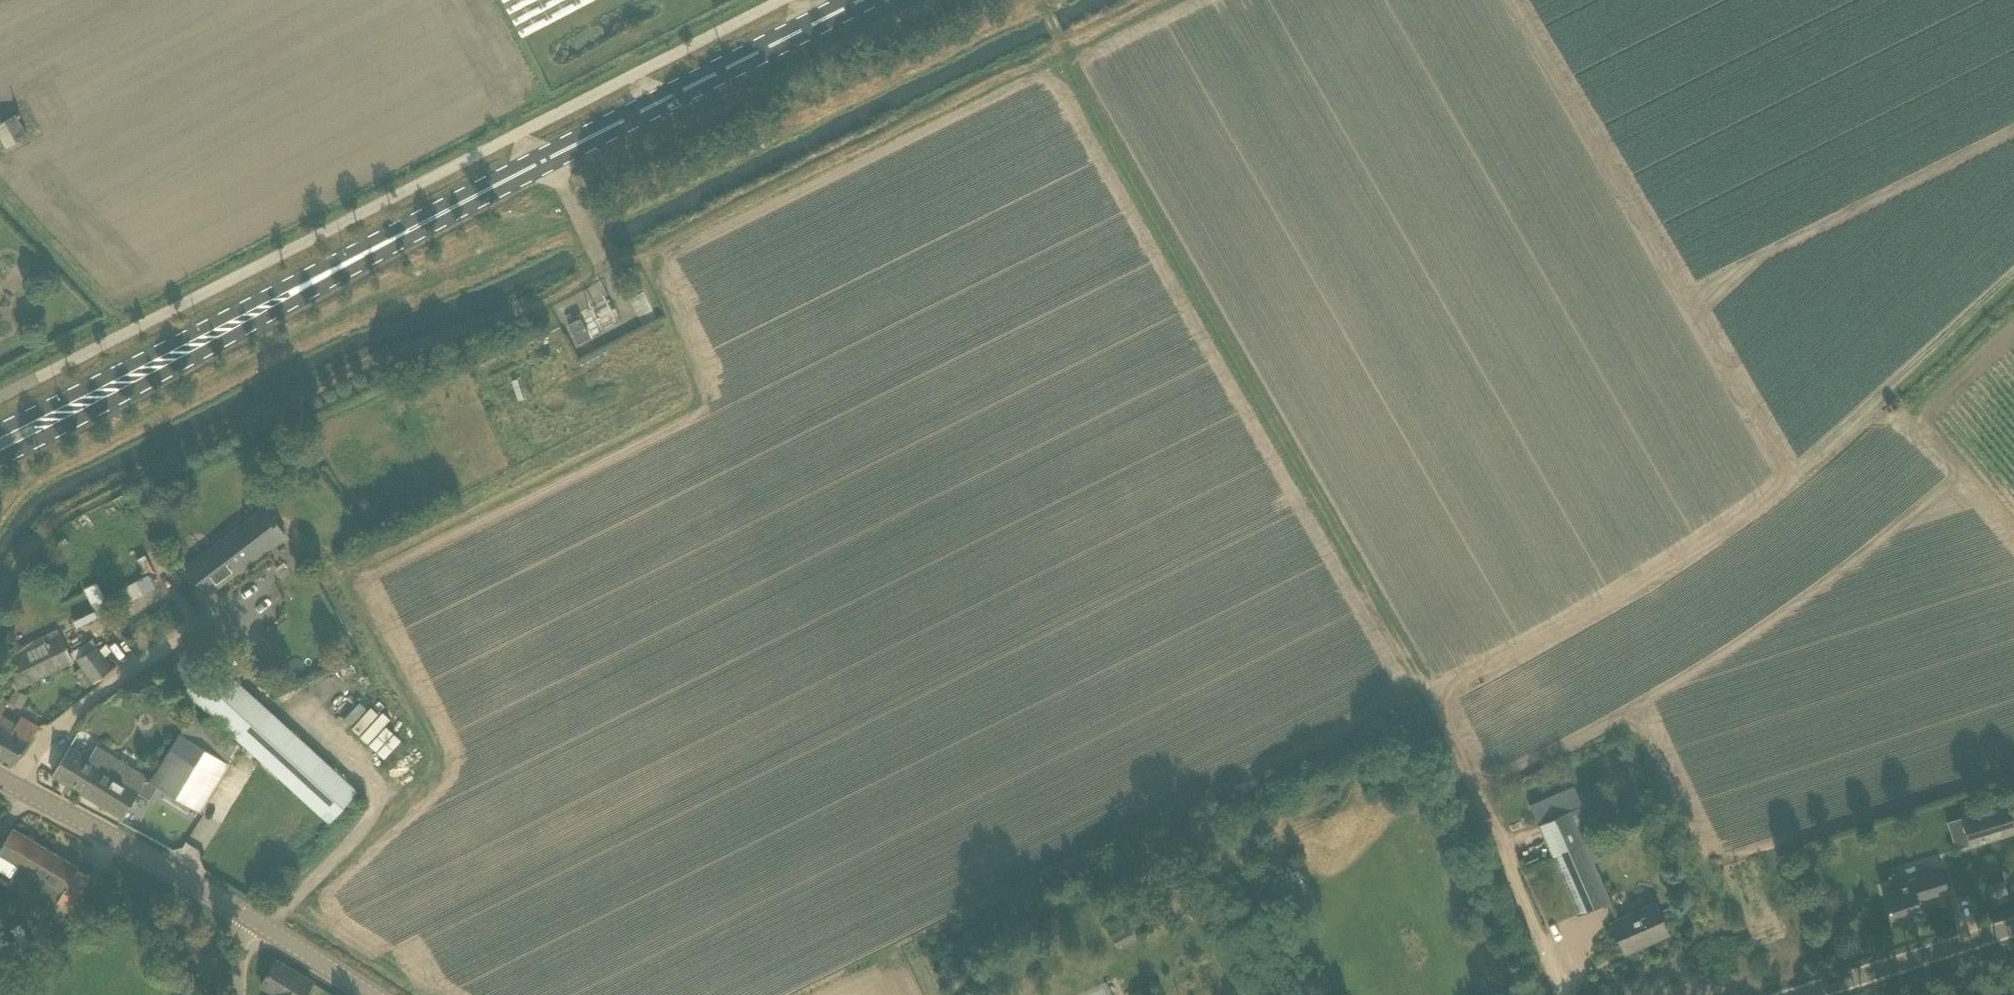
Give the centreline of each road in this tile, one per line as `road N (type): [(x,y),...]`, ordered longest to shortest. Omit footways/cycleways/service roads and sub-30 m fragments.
road 1 (track): [(1564,994),(1438,693),(1043,0)]
road 2 (primary): [(80,406),(861,0)]
road 3 (track): [(582,226),(1043,1)]
road 4 (tertiary): [(267,928),(0,777)]
road 5 (unclassified): [(1787,994),(2013,929)]
road 6 (tertiary): [(372,994),(267,928)]

